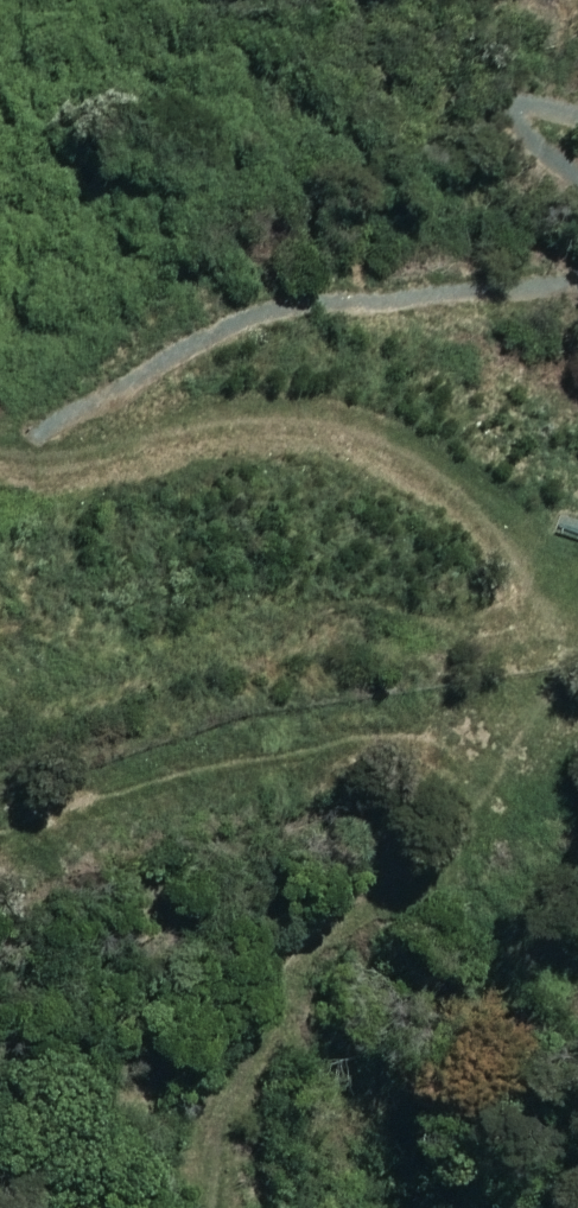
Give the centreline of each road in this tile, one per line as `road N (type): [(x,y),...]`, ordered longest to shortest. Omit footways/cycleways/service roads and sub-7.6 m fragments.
road 1 (track): [(0,828),(342,717),(485,633),(537,555),(519,509),(476,480),(354,429),(222,418),(70,461),(0,457)]
road 2 (track): [(537,555),(531,665),(392,821),(260,994),(238,1114),(180,1207)]
road 3 (track): [(70,461),(219,344),(523,287),(577,289)]
road 4 (track): [(577,196),(539,164),(520,133),(577,142)]

